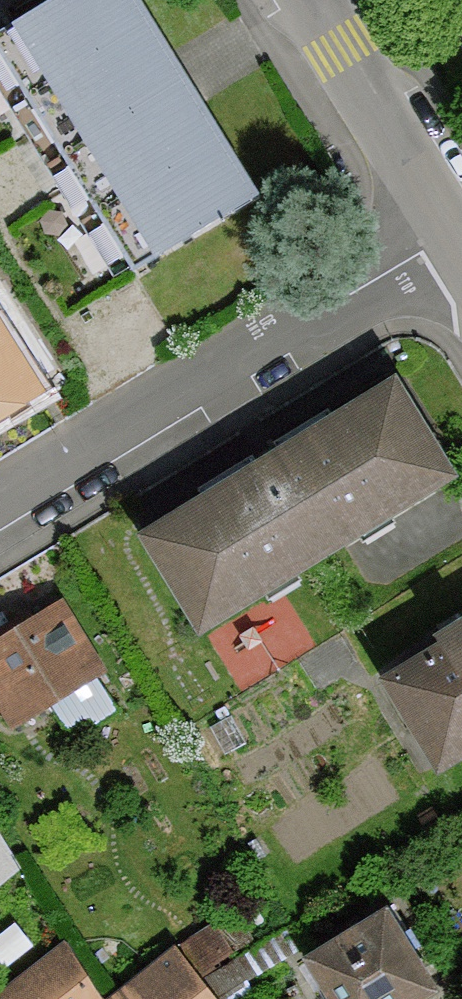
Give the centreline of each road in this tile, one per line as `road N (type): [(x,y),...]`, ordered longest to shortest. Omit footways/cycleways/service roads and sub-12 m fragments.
road 1 (unclassified): [(0,508),(451,231)]
road 2 (unclassified): [(451,231),(305,0)]

